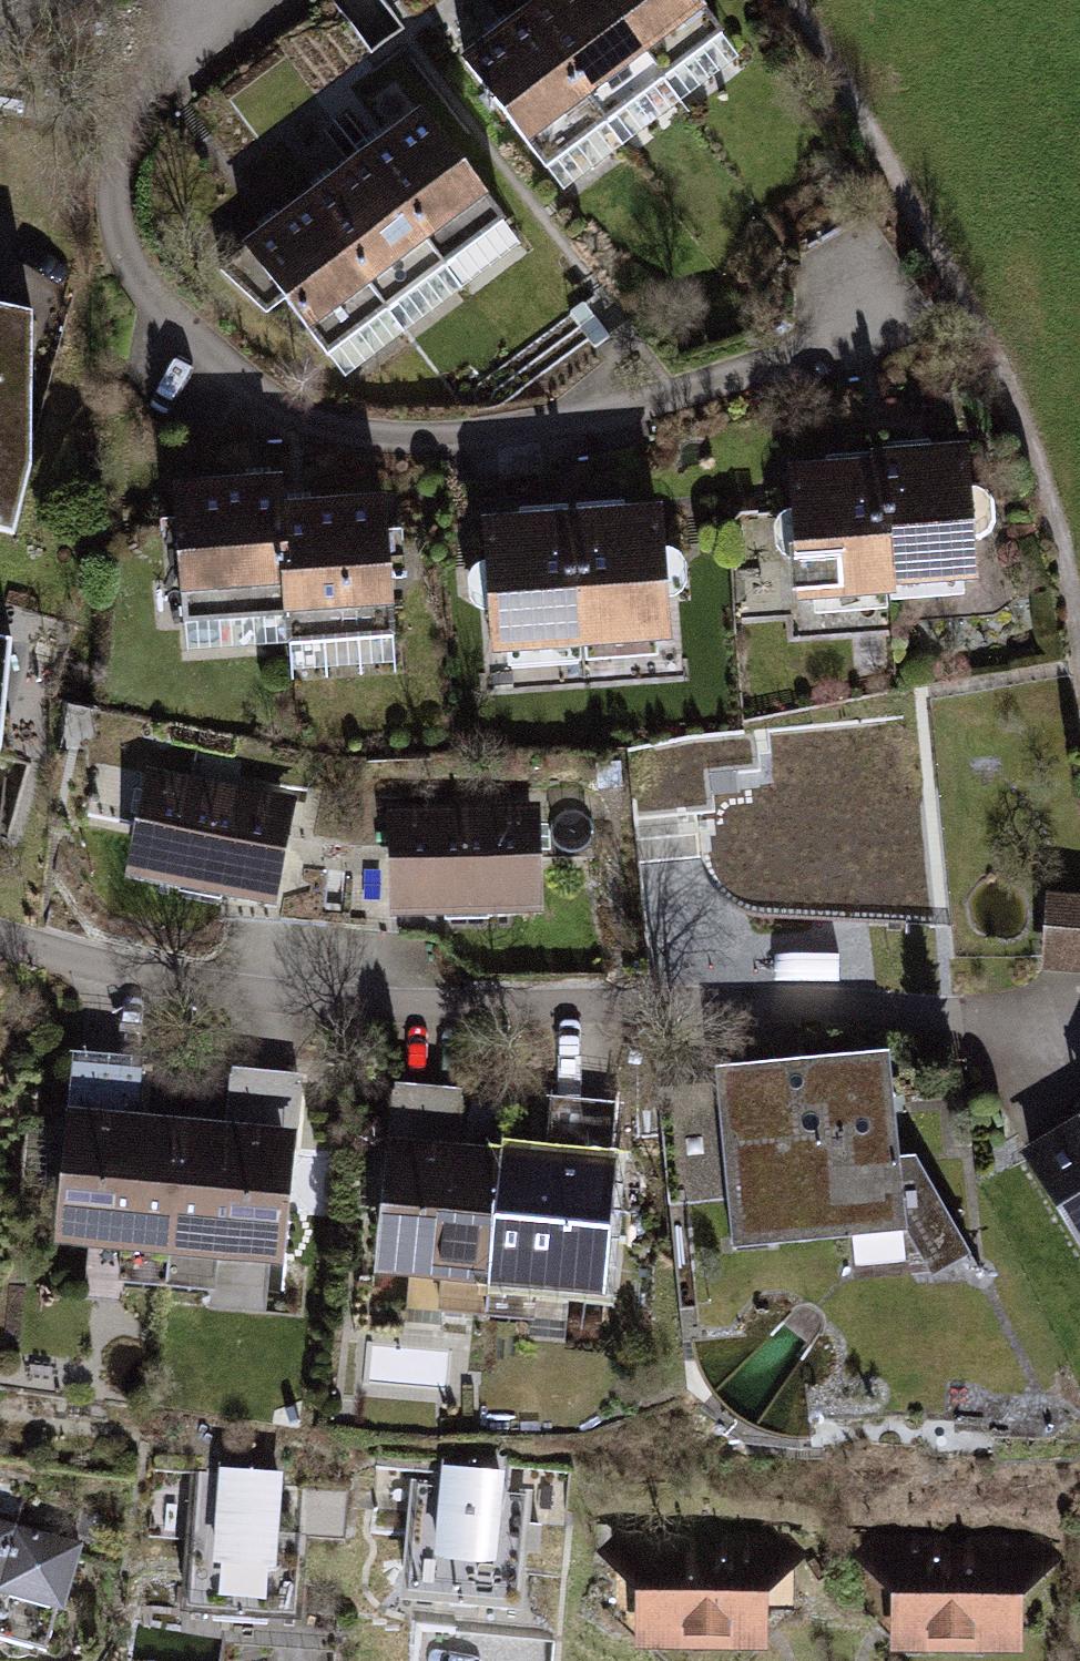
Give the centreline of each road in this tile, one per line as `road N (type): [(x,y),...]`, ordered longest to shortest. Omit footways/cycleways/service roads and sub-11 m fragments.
road 1 (residential): [(0,930),(216,995),(956,1021)]

